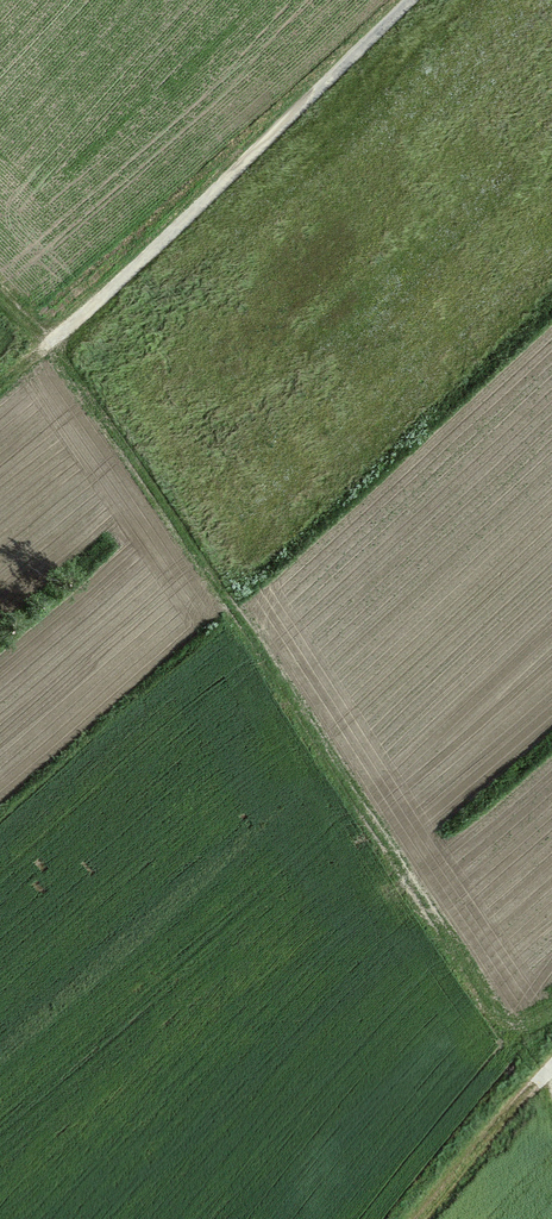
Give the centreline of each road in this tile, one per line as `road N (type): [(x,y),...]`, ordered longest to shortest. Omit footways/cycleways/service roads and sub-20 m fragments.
road 1 (track): [(0,305),(42,345),(222,602),(551,1100)]
road 2 (track): [(42,345),(406,0)]
road 3 (track): [(415,1218),(551,1058)]

